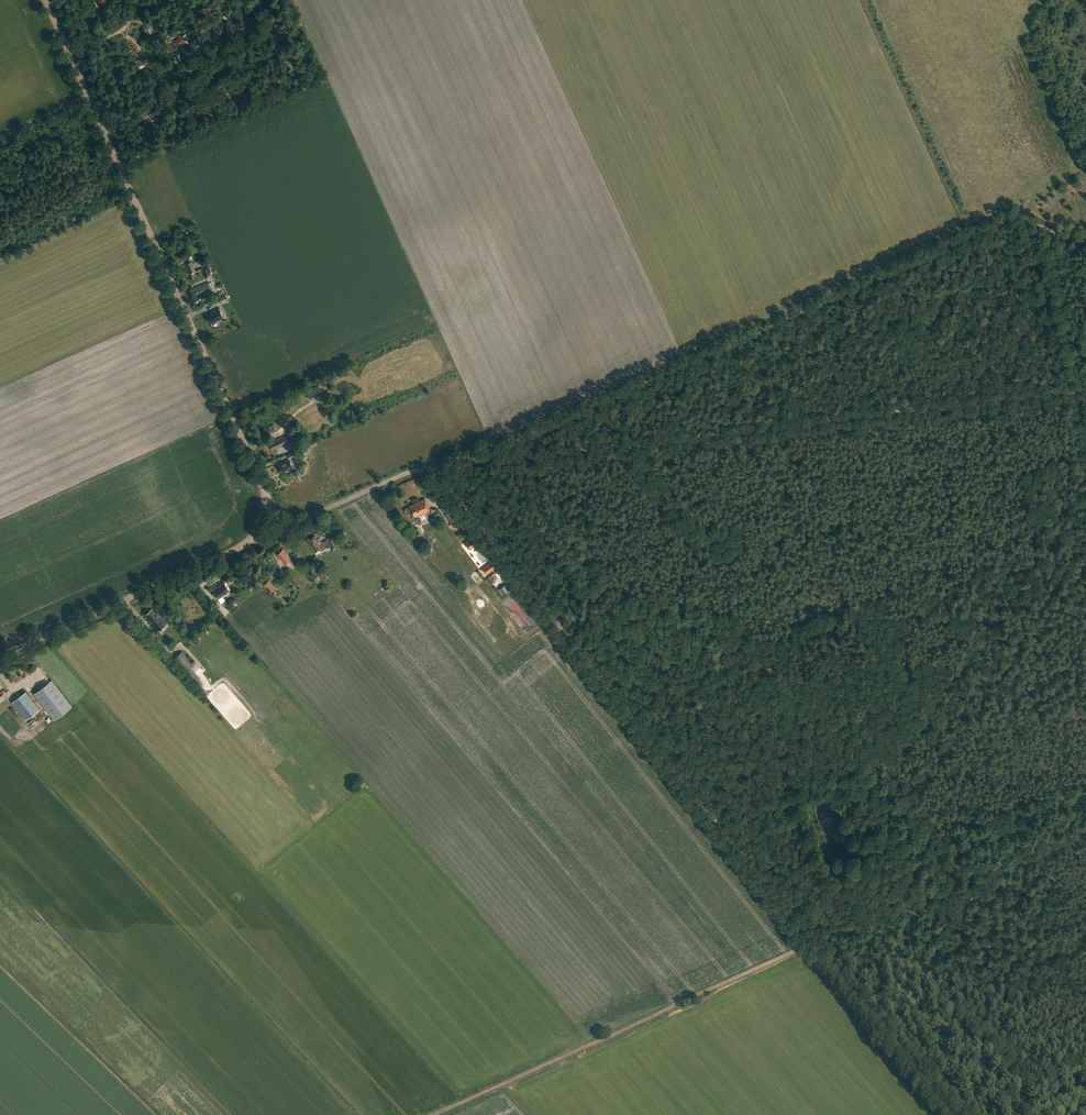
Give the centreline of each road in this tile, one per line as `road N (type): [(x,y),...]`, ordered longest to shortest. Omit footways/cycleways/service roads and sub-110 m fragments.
road 1 (track): [(435,467),(951,1114)]
road 2 (track): [(479,462),(1013,216),(1085,237)]
road 3 (track): [(525,456),(1057,391),(1085,401)]
road 4 (tertiary): [(263,486),(44,0)]
road 5 (track): [(432,1114),(813,942)]
road 6 (track): [(1085,829),(813,942)]
road 7 (tertiary): [(0,655),(244,545)]
road 8 (unclassified): [(283,528),(413,470),(525,456)]
road 9 (track): [(435,467),(440,456),(574,398)]

